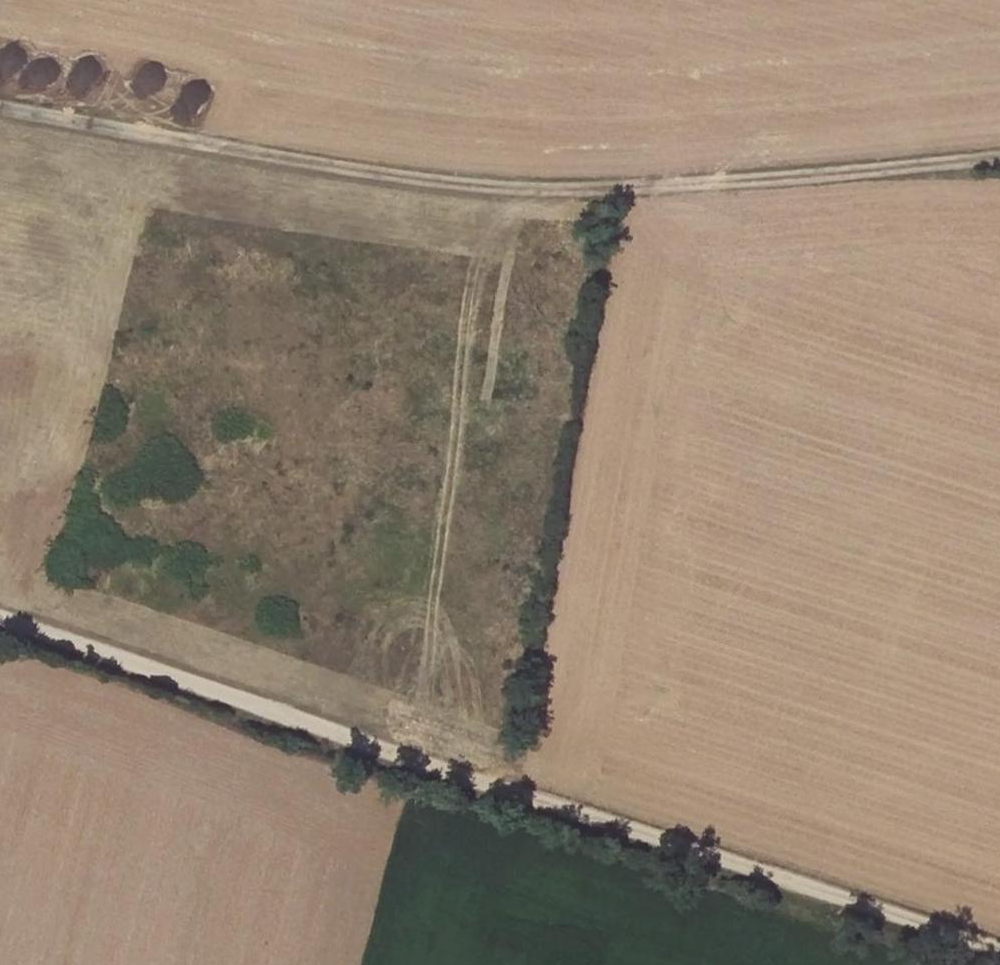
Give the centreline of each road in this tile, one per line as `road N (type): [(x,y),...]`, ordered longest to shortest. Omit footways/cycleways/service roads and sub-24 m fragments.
road 1 (track): [(999,957),(0,623)]
road 2 (track): [(999,156),(393,194),(0,114)]

